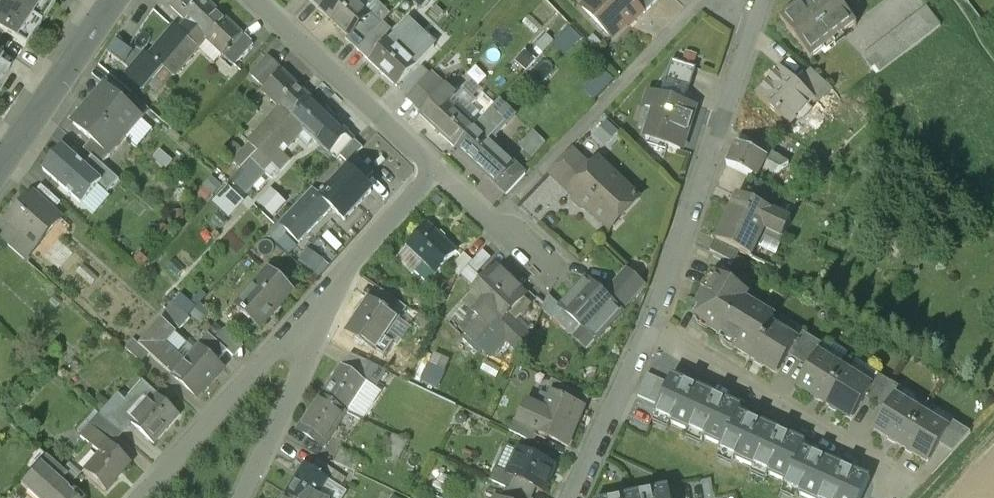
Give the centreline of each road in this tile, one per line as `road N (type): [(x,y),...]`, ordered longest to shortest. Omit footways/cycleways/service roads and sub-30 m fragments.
road 1 (residential): [(657,327),(763,0)]
road 2 (residential): [(657,327),(911,482)]
road 3 (residential): [(140,497),(319,315)]
road 4 (residential): [(257,0),(435,169)]
road 5 (residential): [(0,165),(112,0)]
road 6 (residential): [(319,315),(244,497)]
road 7 (residential): [(575,497),(657,327)]
road 8 (residential): [(319,315),(435,169)]
road 9 (residential): [(435,169),(540,261)]

